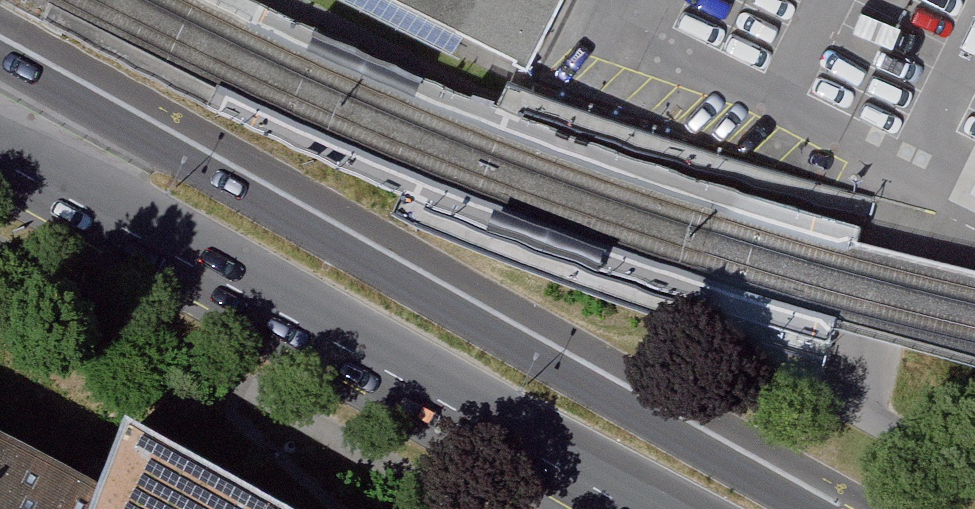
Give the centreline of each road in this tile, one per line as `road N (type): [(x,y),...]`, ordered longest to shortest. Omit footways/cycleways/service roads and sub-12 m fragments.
road 1 (primary): [(841,508),(0,43)]
road 2 (primary): [(0,162),(624,508)]

